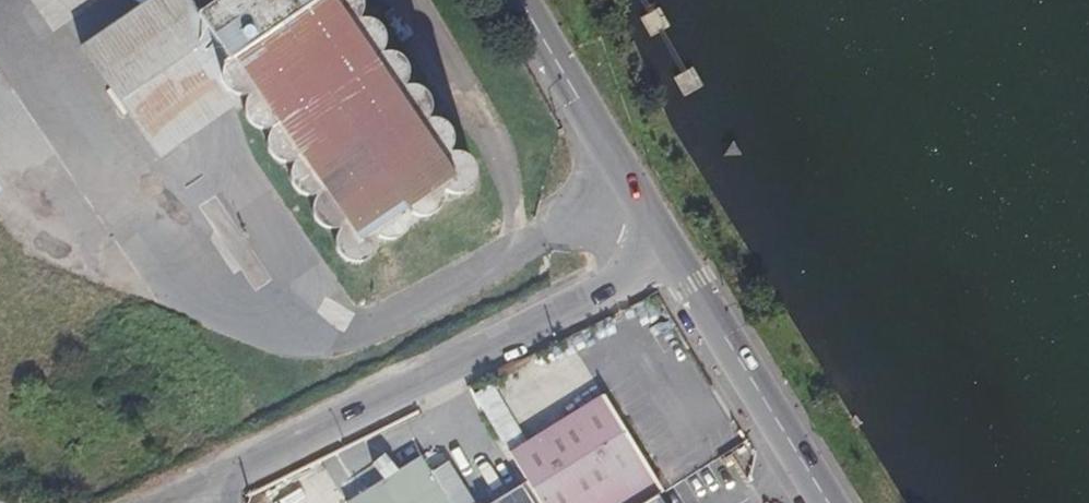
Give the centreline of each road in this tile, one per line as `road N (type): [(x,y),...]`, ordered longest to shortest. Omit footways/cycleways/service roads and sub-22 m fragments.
road 1 (residential): [(673,250),(206,484)]
road 2 (secondary): [(828,502),(673,250)]
road 3 (secondary): [(673,250),(522,0)]

